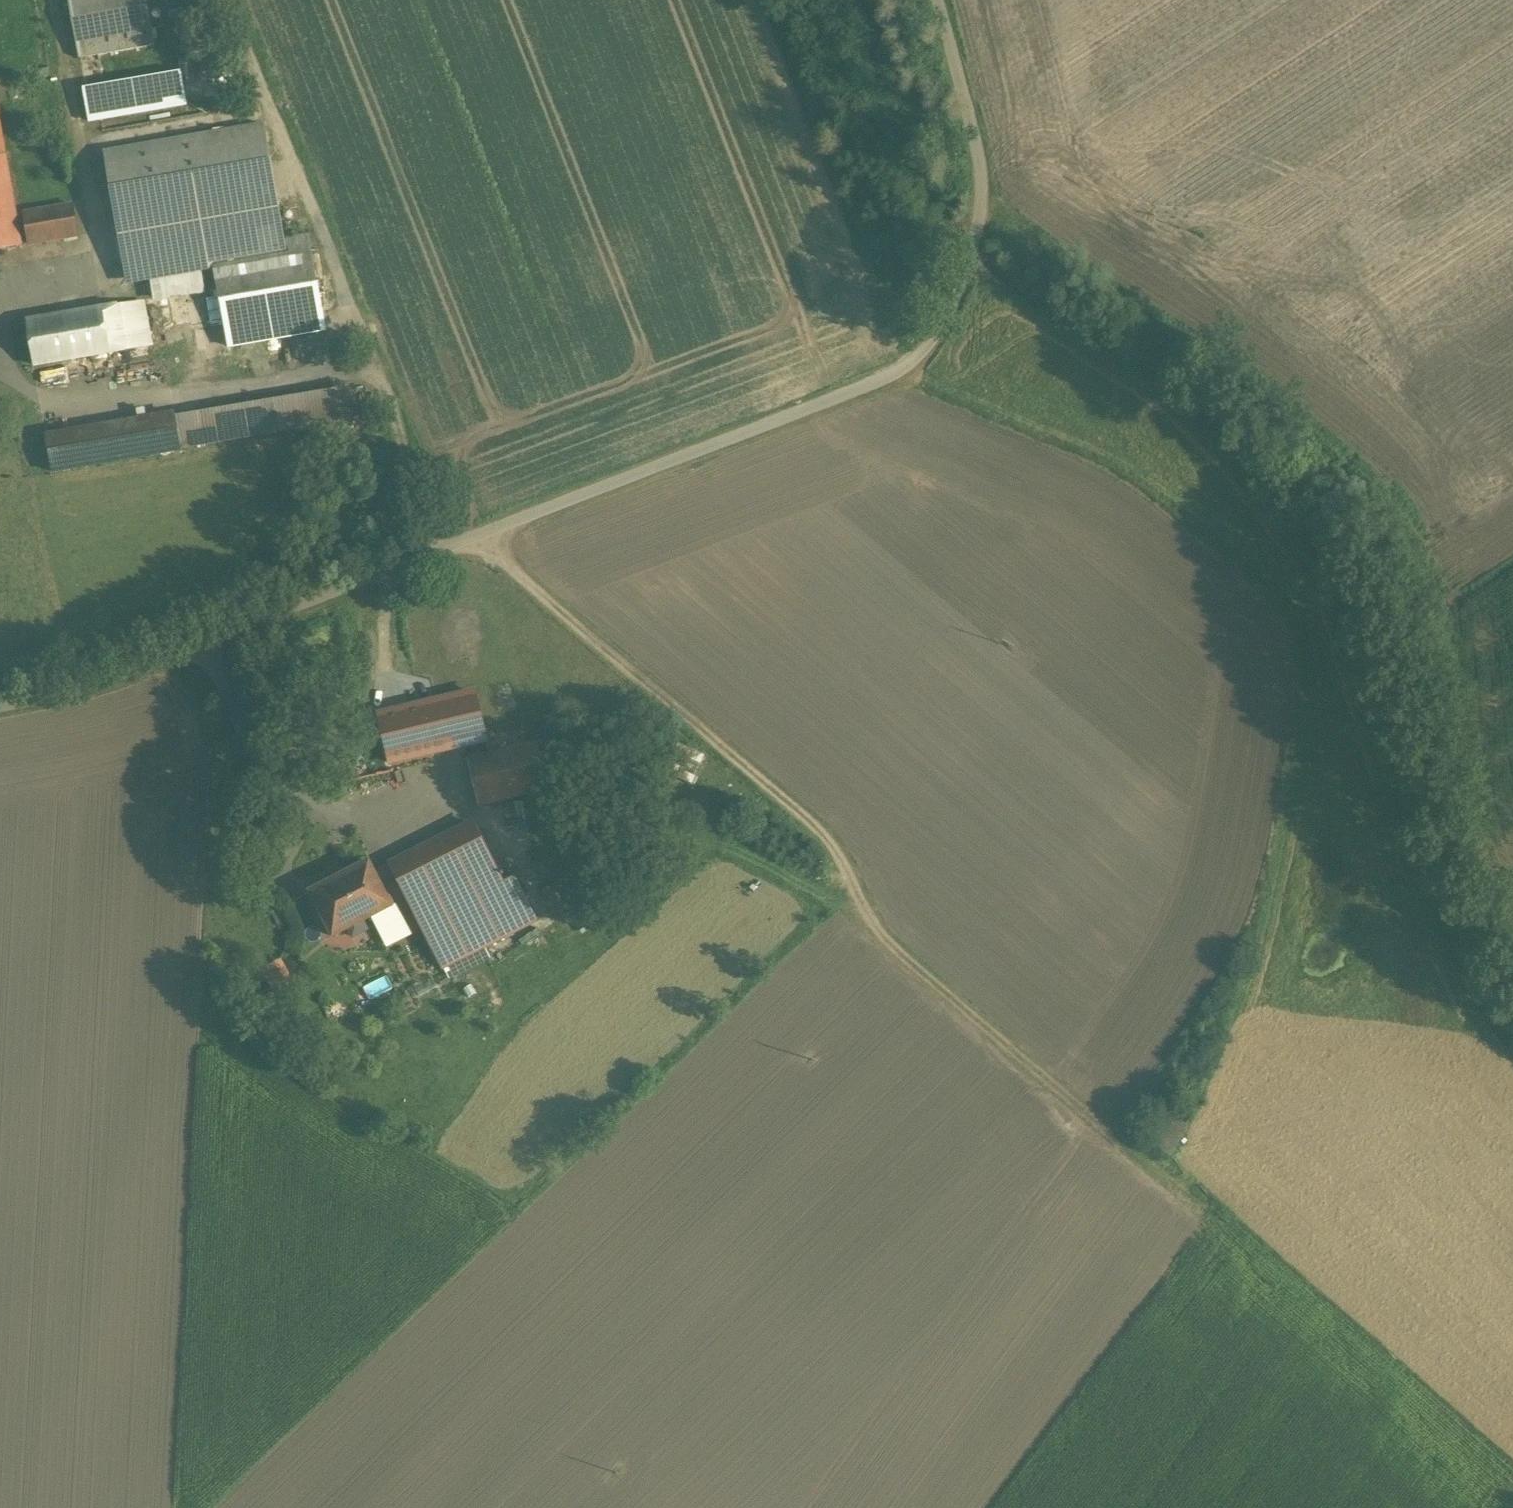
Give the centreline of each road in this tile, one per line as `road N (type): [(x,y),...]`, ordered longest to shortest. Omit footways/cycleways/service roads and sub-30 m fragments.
road 1 (unclassified): [(935,0),(977,153),(978,220),(966,275),(941,325),(906,366),(140,667),(0,706)]
road 2 (track): [(469,540),(826,836),(867,918),(900,954),(1120,1135)]
road 3 (track): [(447,548),(237,0)]

